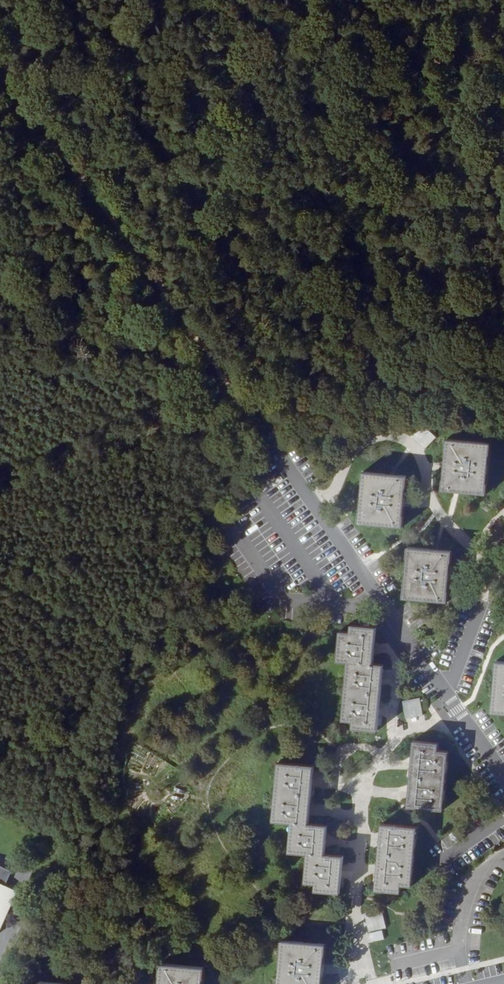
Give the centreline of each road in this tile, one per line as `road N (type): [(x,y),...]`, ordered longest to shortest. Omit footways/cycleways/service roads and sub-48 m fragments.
road 1 (track): [(239,398),(0,57)]
road 2 (residential): [(396,622),(389,729),(363,802),(357,923),(371,983)]
road 3 (residential): [(503,576),(441,516),(422,458),(398,436),(363,441),(331,493),(311,500)]
road 4 (residential): [(503,773),(396,622)]
road 5 (residential): [(396,622),(311,500)]
road 6 (residential): [(311,500),(239,398)]

